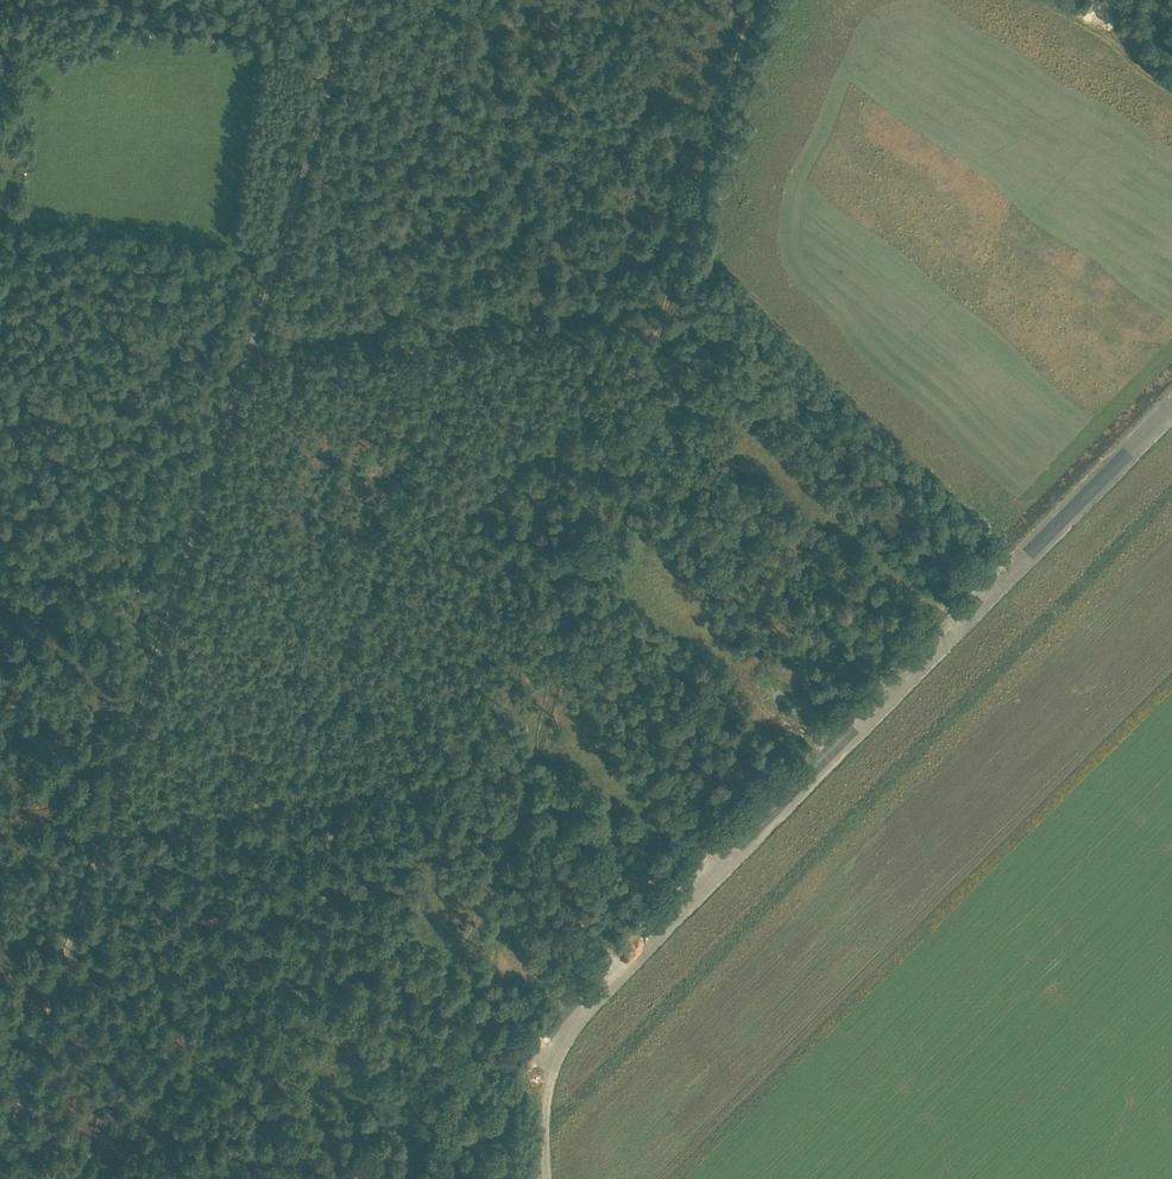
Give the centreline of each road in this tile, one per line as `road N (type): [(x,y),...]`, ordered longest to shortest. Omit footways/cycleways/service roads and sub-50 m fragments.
road 1 (track): [(747,0),(652,350),(614,411),(614,451),(583,590),(545,626),(550,664),(529,777),(477,926),(438,979),(415,1081),(423,1116),(399,1178)]
road 2 (track): [(338,0),(0,1107)]
road 3 (track): [(546,1178),(555,1064),(567,1032),(595,995),(1171,407)]
road 4 (track): [(0,622),(155,630)]

